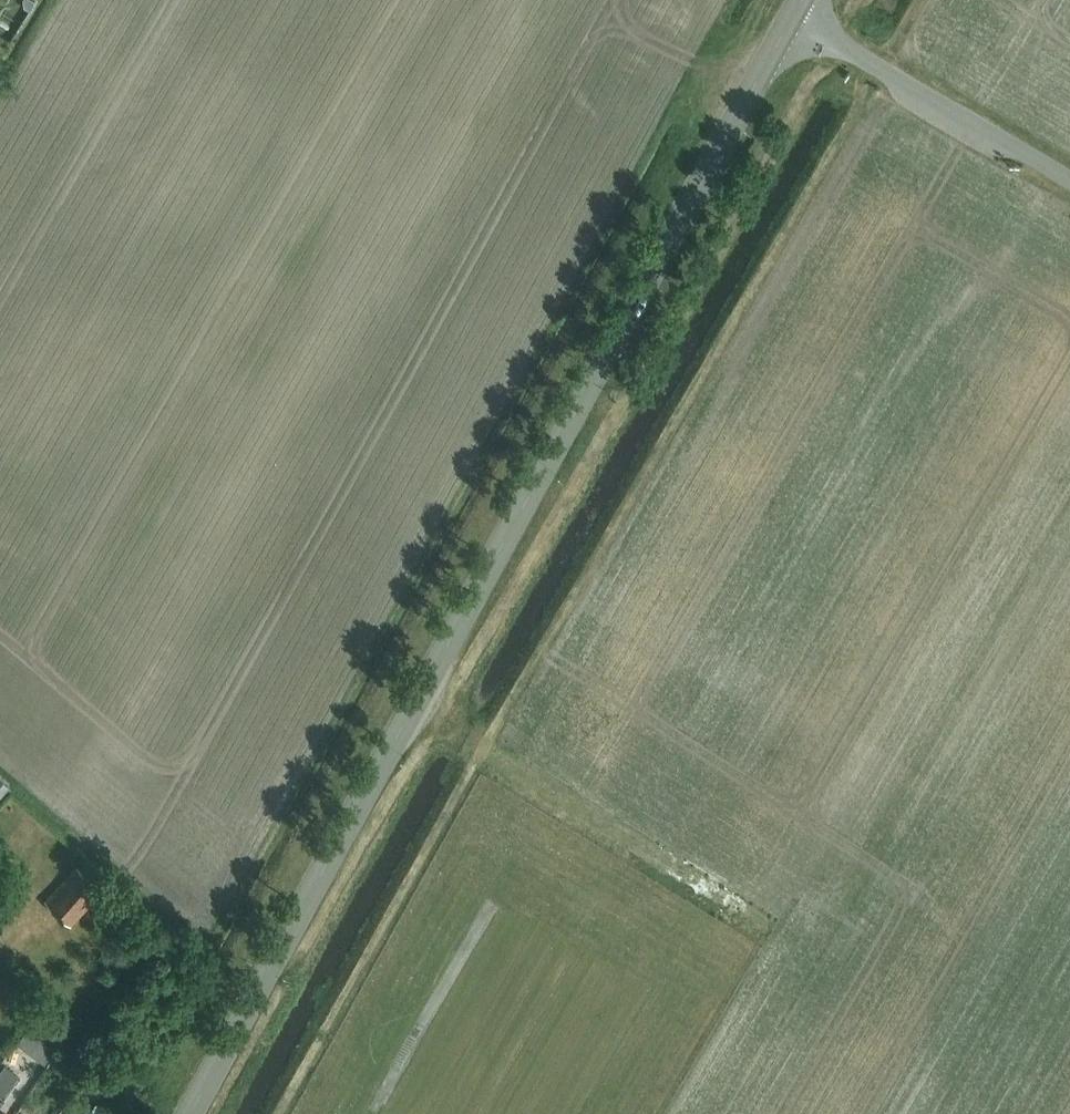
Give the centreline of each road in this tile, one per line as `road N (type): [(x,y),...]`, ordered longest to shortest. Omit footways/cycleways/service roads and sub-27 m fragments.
road 1 (tertiary): [(189,1113),(800,0)]

